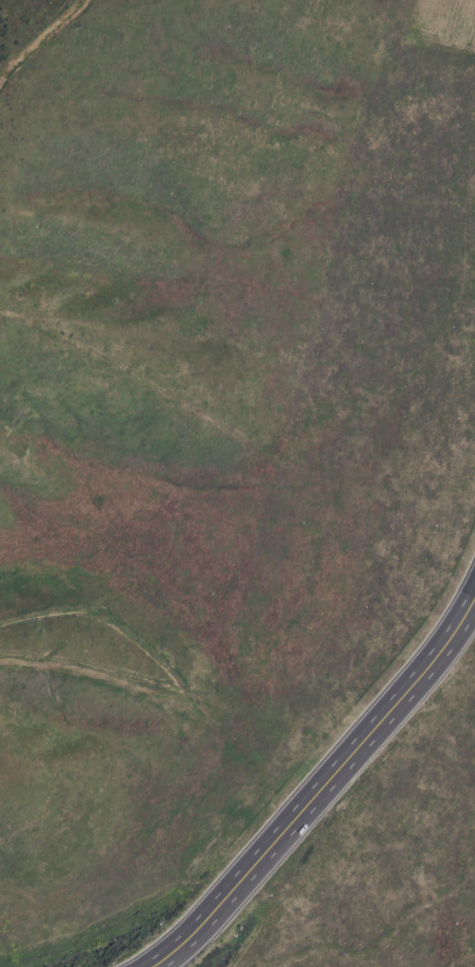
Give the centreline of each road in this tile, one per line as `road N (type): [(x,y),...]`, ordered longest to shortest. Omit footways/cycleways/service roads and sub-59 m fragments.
road 1 (secondary): [(154,966),(181,946),(427,668),(474,590)]
road 2 (track): [(0,91),(87,0)]

